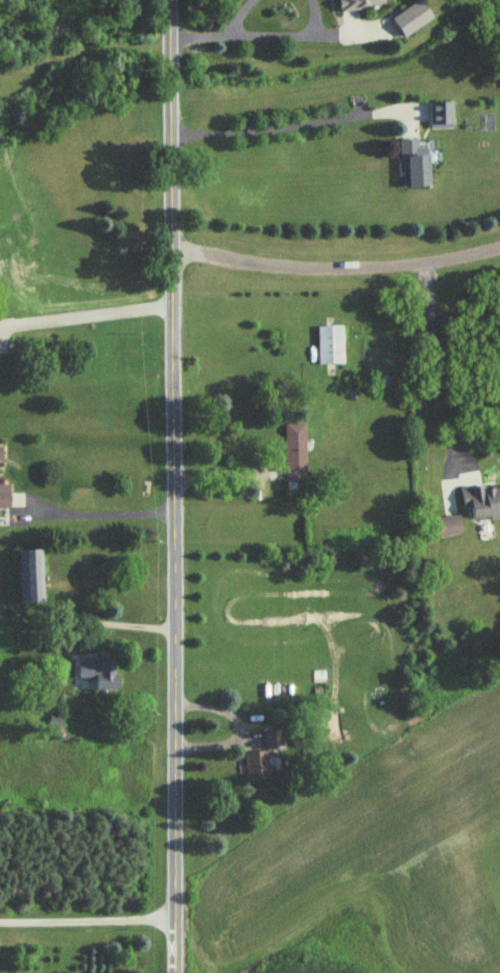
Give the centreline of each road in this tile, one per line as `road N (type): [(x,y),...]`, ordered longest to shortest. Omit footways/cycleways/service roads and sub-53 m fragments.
road 1 (tertiary): [(175,972),(172,0)]
road 2 (residential): [(173,250),(258,268),(343,270),(499,246)]
road 3 (track): [(172,33),(20,65),(4,86)]

